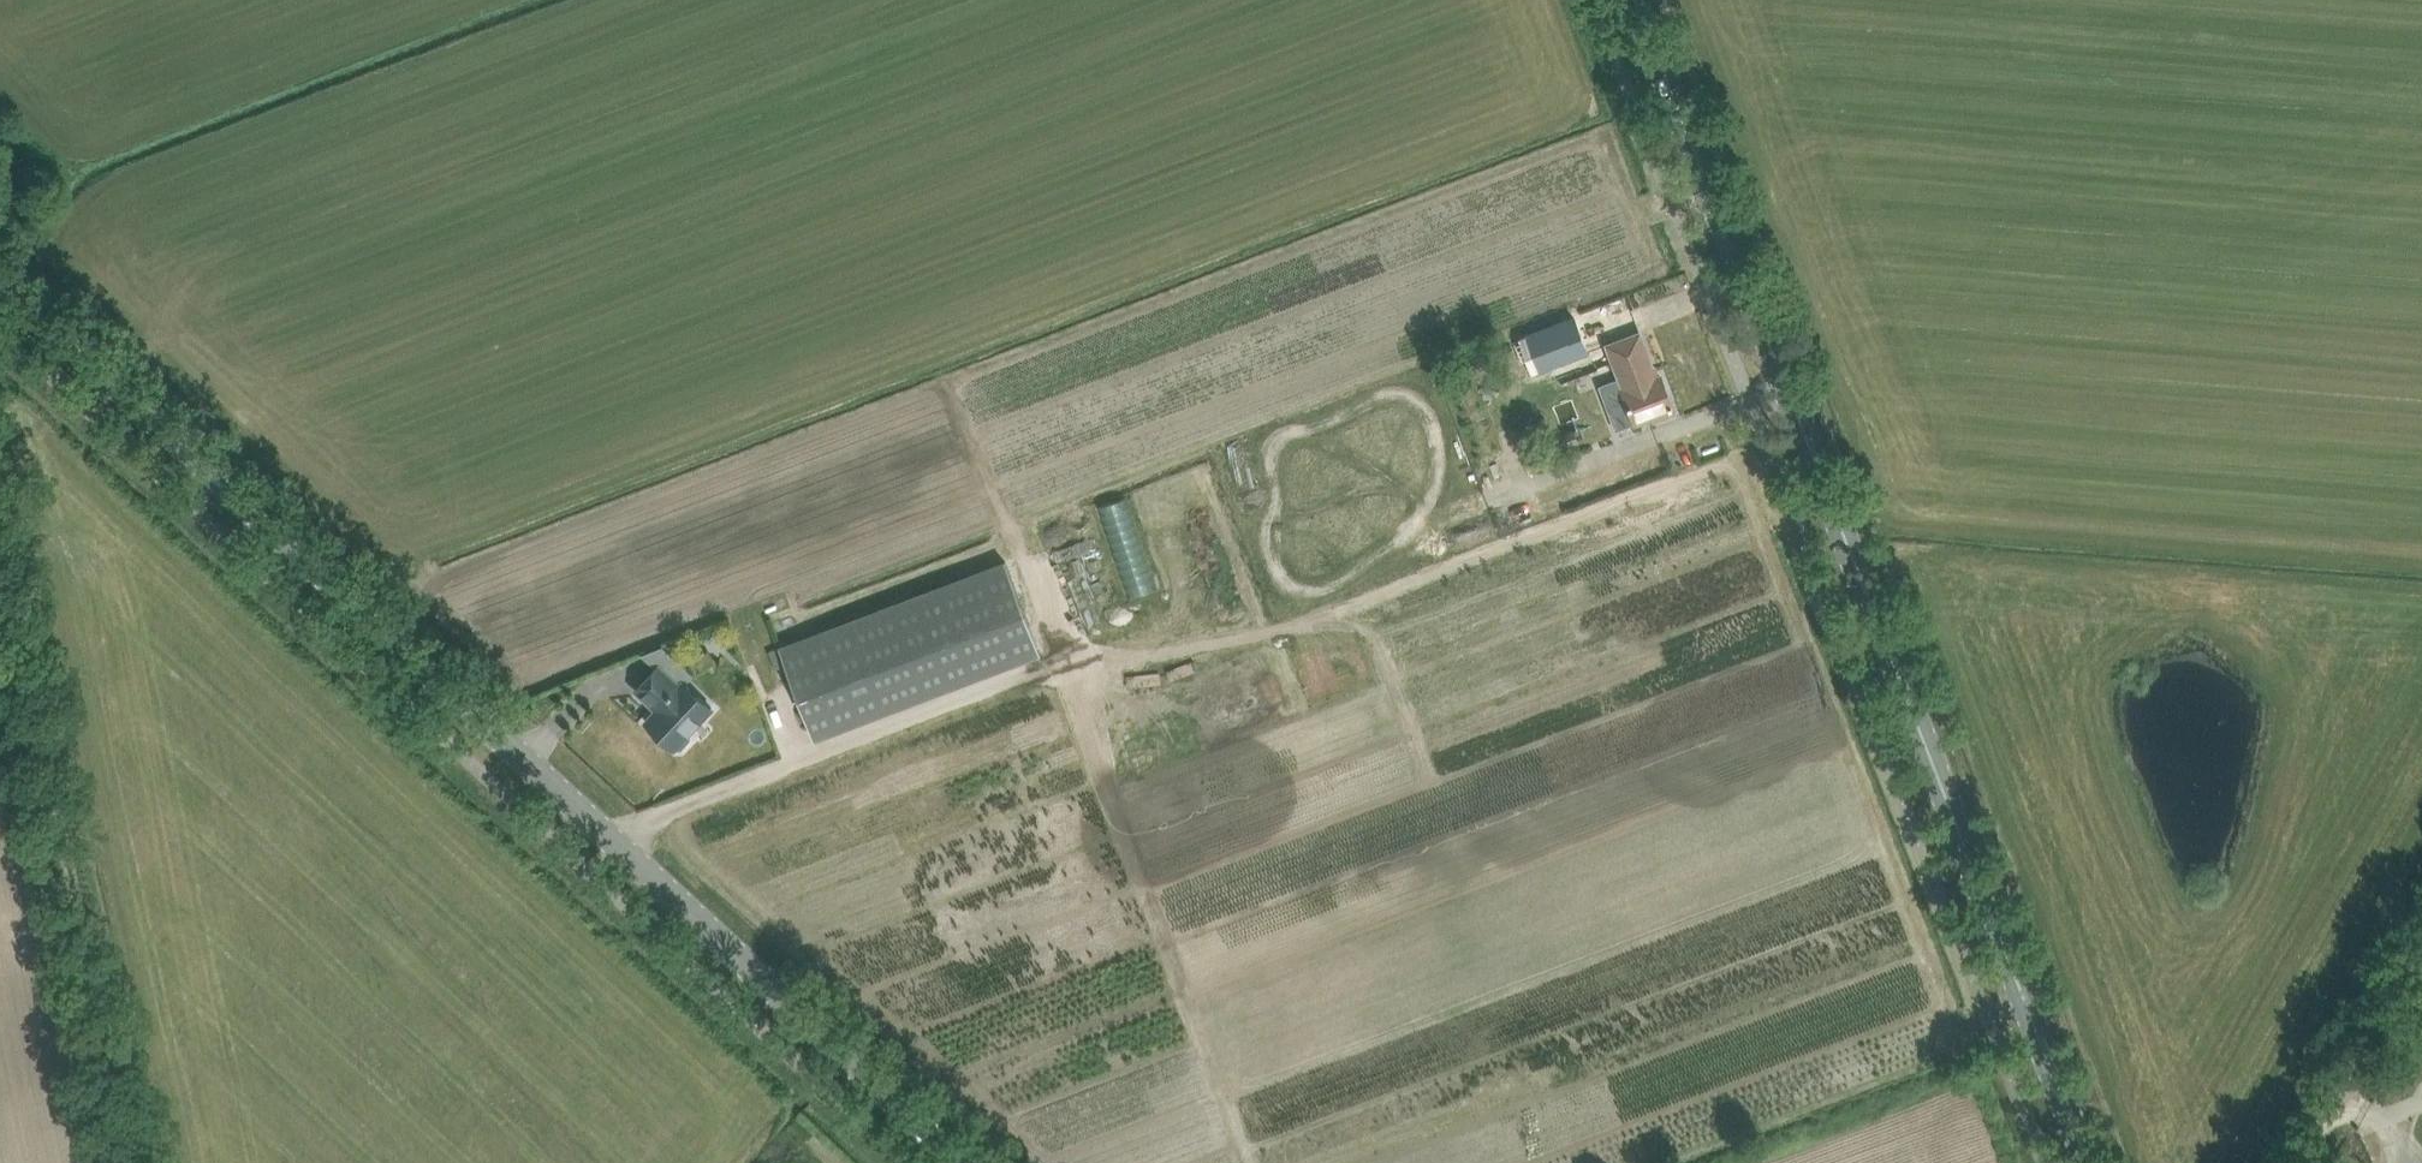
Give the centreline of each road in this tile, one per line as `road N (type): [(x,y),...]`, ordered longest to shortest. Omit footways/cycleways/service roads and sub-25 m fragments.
road 1 (tertiary): [(964,1162),(0,288)]
road 2 (tertiary): [(2090,1162),(1635,0)]
road 3 (track): [(0,526),(135,1162)]
road 4 (track): [(2300,1162),(2421,946)]

